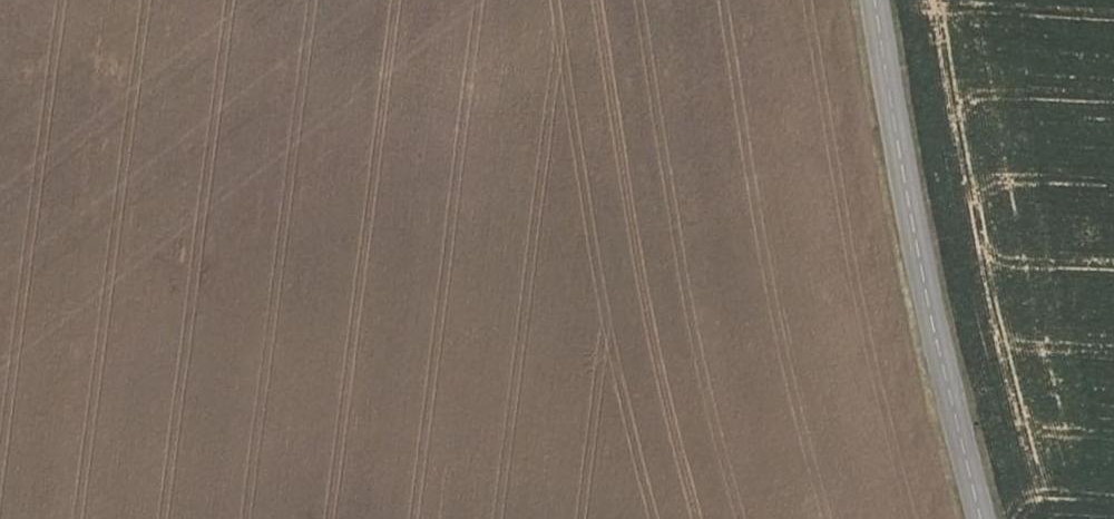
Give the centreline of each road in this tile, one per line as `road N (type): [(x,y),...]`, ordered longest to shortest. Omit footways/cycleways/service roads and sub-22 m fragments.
road 1 (unclassified): [(985,518),(961,428),(882,0)]

